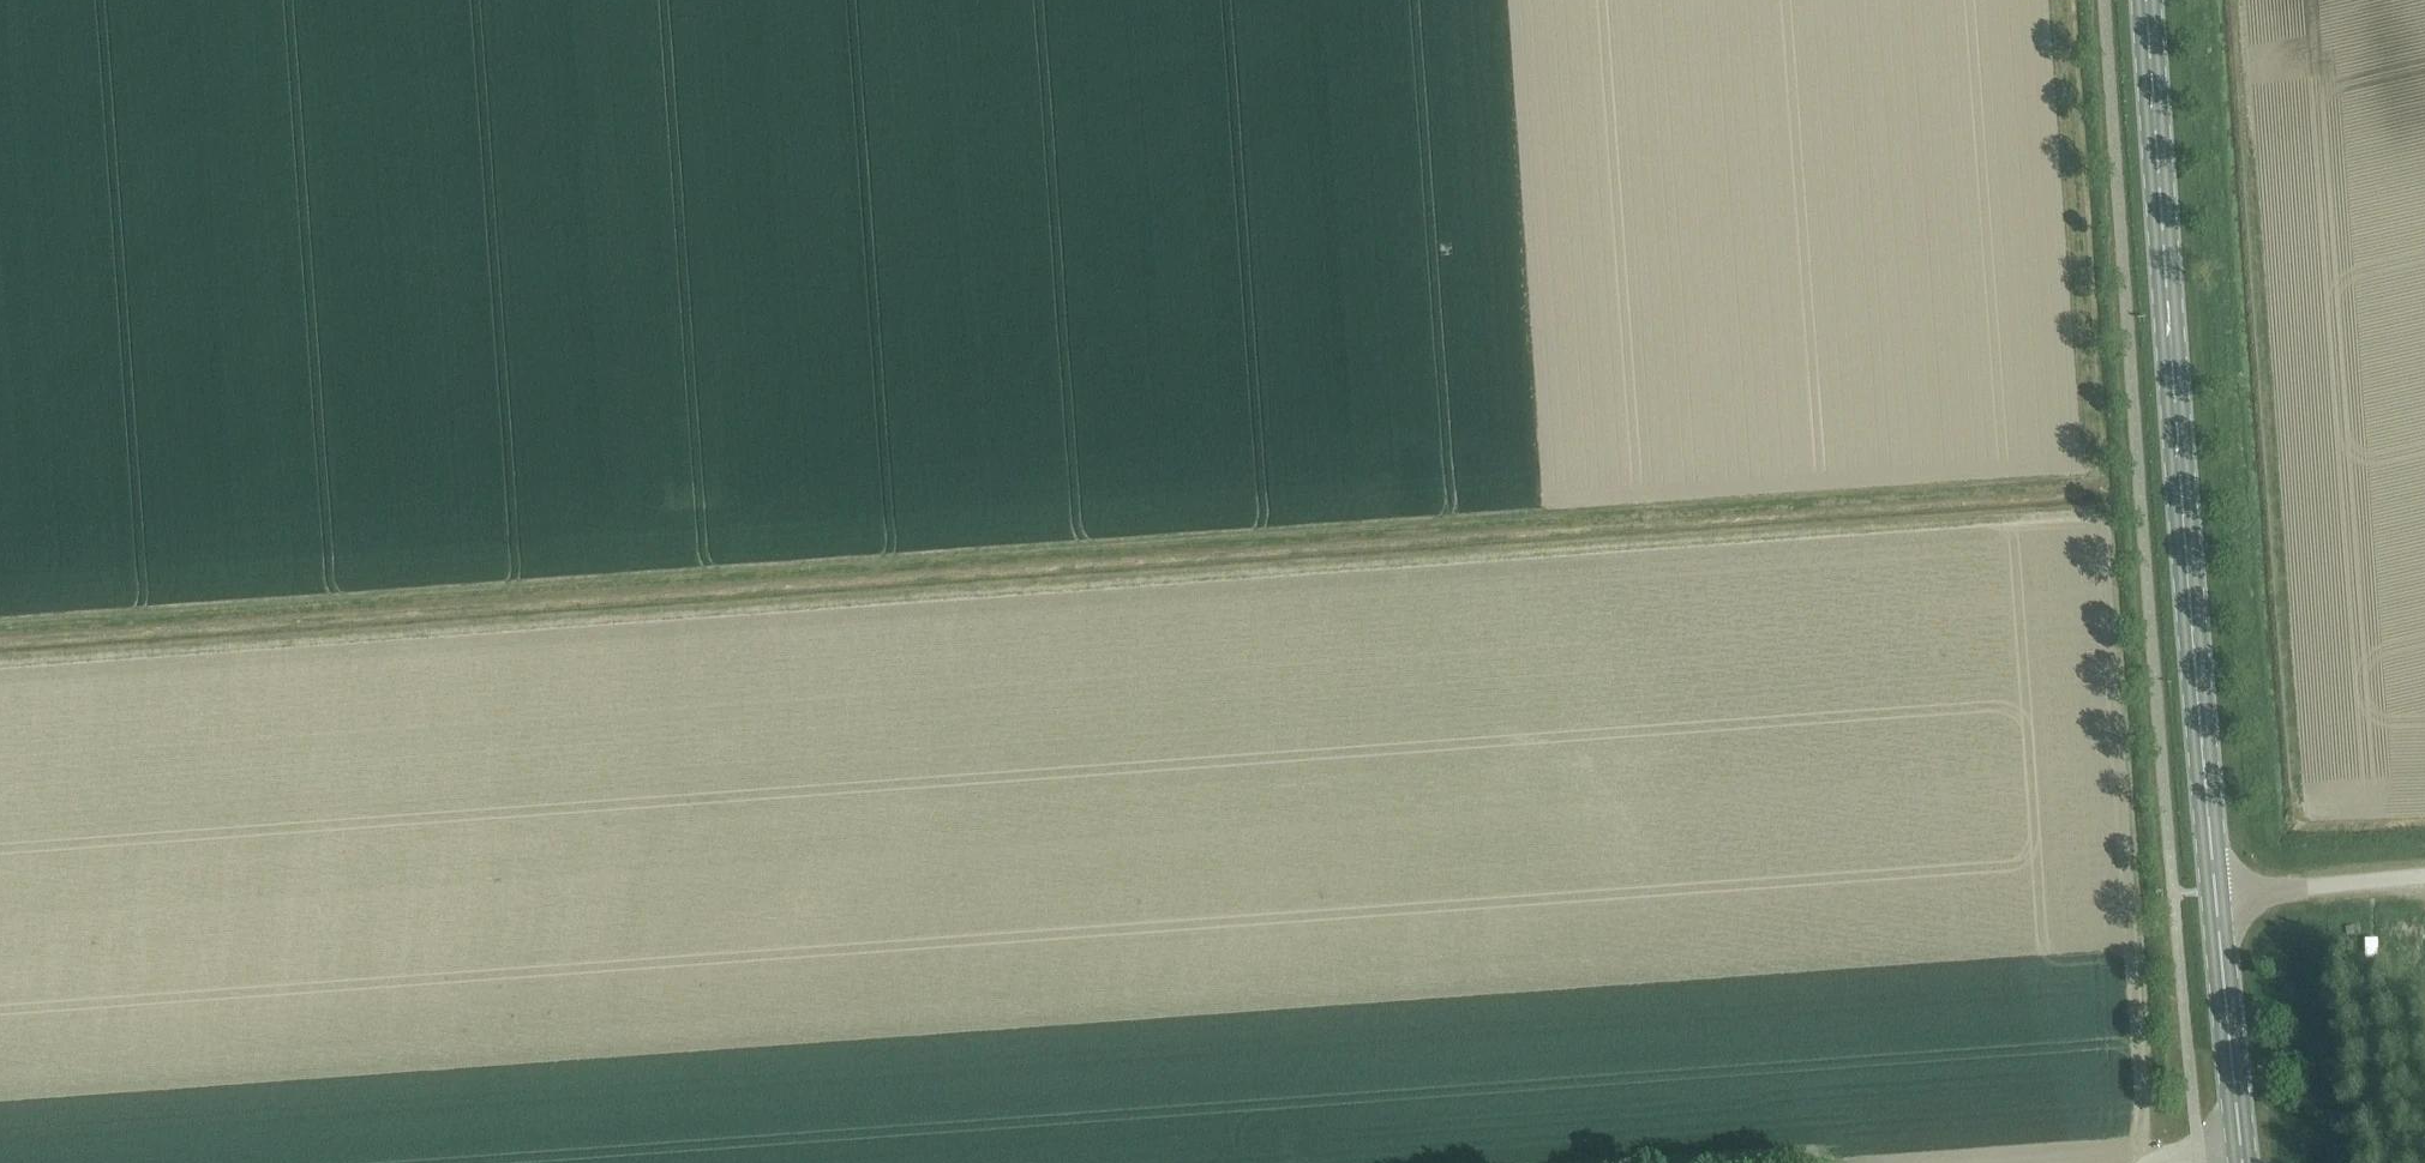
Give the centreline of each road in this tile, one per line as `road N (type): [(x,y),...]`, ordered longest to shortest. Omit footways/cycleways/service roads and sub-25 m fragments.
road 1 (secondary): [(2213,891),(2148,0)]
road 2 (secondary): [(2243,1162),(2213,891)]
road 3 (unclassified): [(2424,879),(2213,891)]

